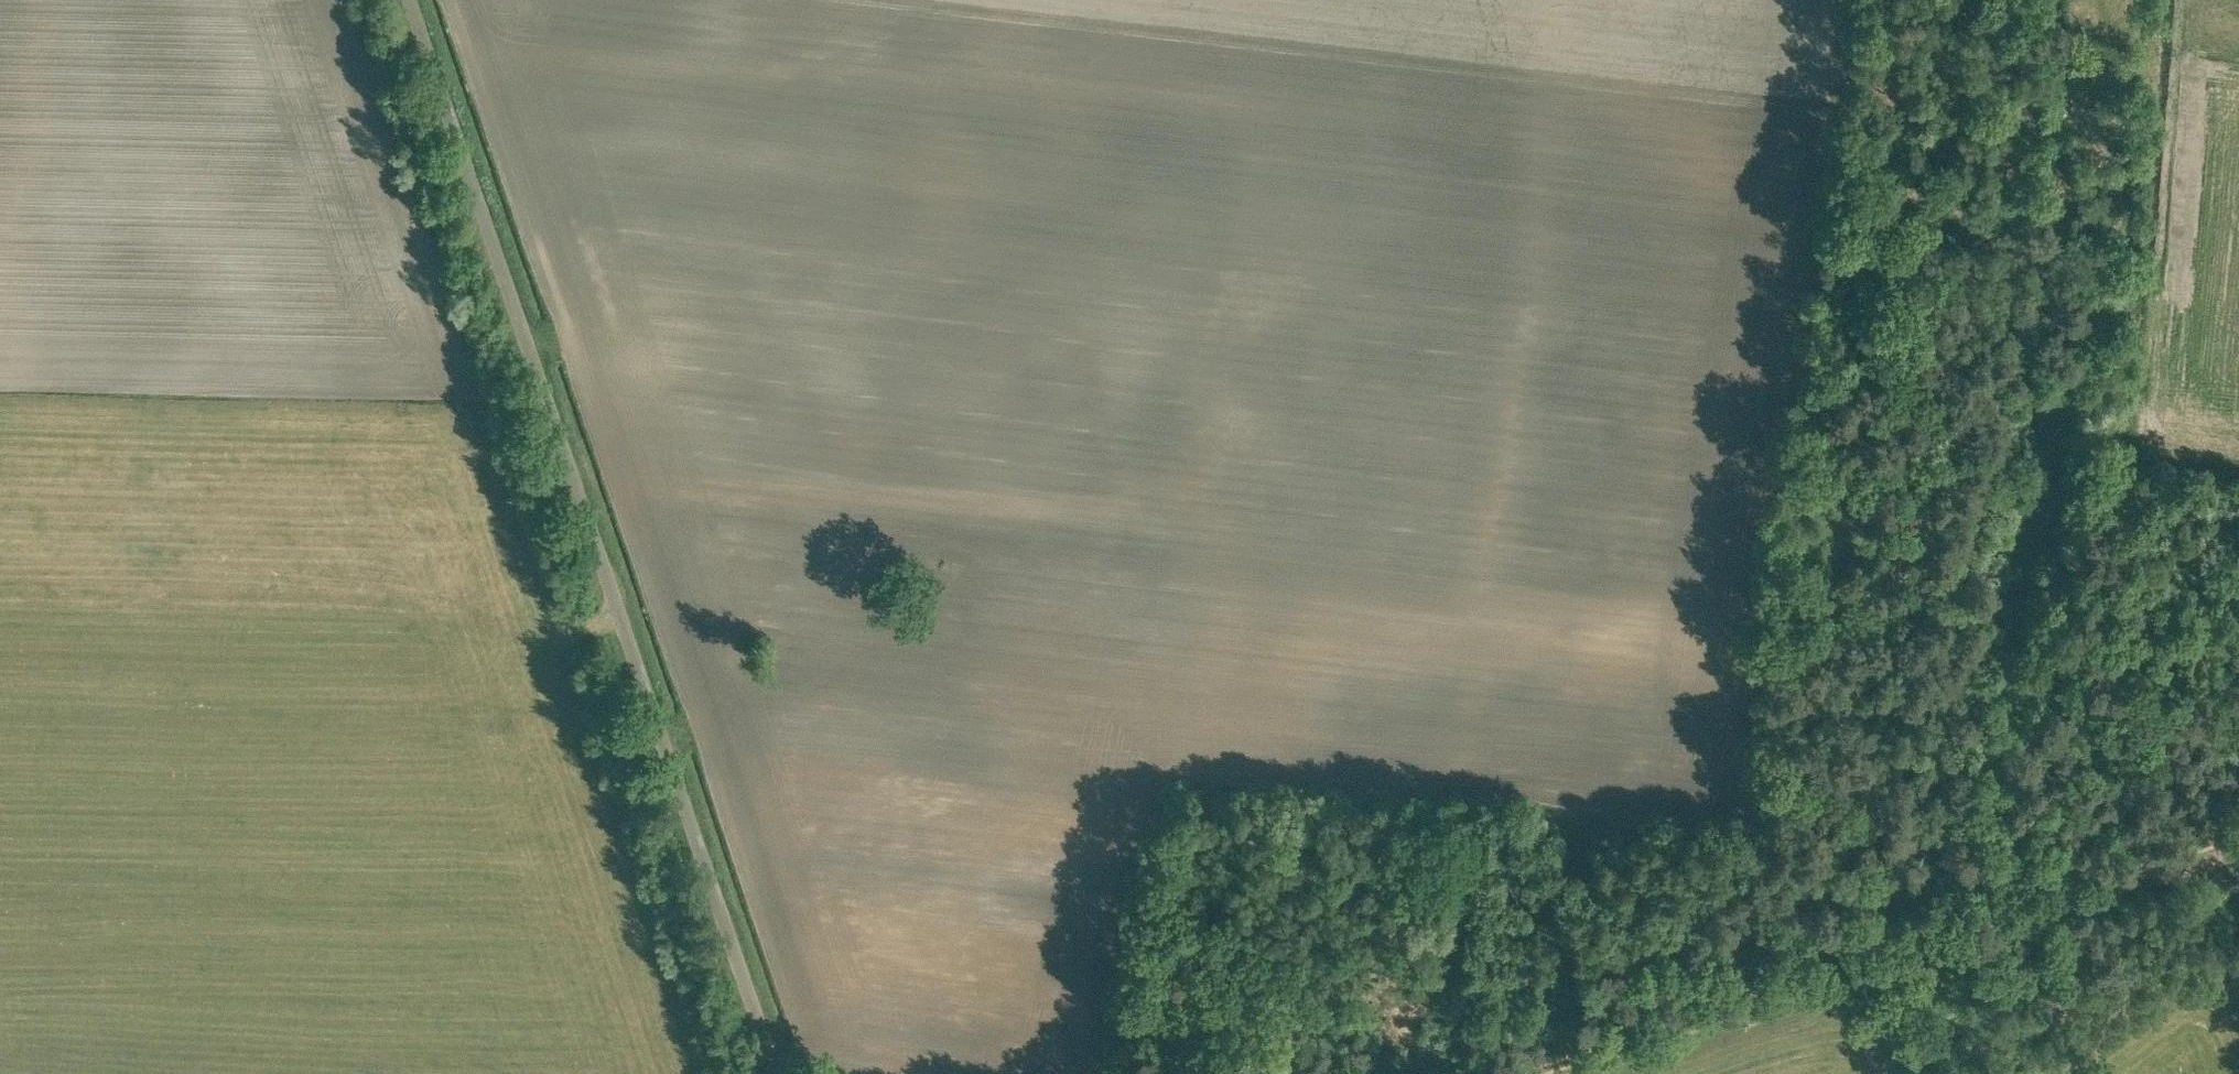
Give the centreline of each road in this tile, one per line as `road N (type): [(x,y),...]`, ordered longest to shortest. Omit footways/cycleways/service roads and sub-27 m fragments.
road 1 (unclassified): [(777,1073),(419,0)]
road 2 (track): [(2238,848),(1563,1073)]

